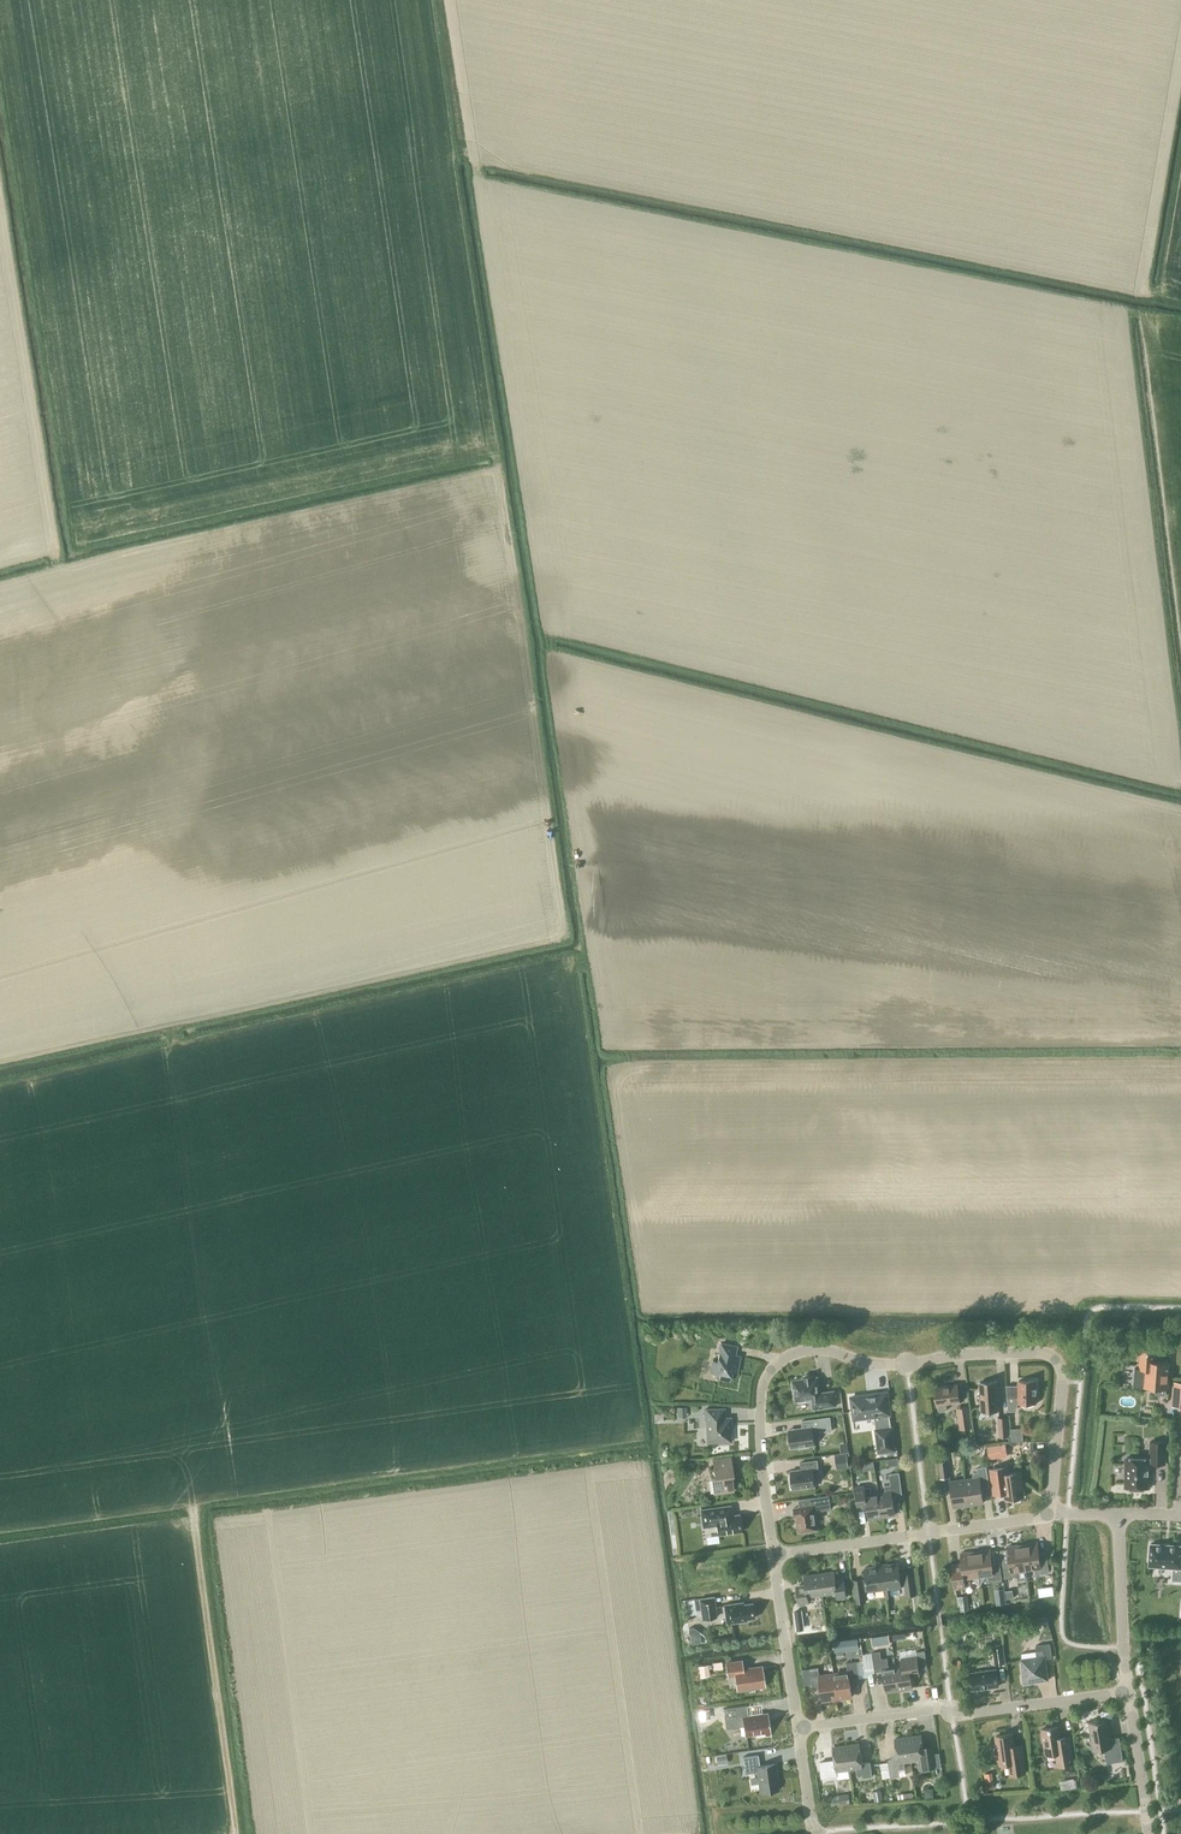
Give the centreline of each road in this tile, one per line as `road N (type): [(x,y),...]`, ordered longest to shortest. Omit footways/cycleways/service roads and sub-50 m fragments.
road 1 (residential): [(775,1555),(759,1453),(760,1393),(772,1368),(817,1351),(881,1367),(964,1354),(1047,1355),(1063,1382),(1049,1515)]
road 2 (residential): [(798,1727),(935,1707),(952,1717),(1128,1692)]
road 3 (track): [(235,1833),(193,1514)]
road 4 (residential): [(775,1555),(1049,1515)]
road 5 (residential): [(1128,1692),(1117,1515)]
road 6 (residential): [(798,1727),(775,1555)]
road 7 (residential): [(1148,1833),(1128,1692)]

